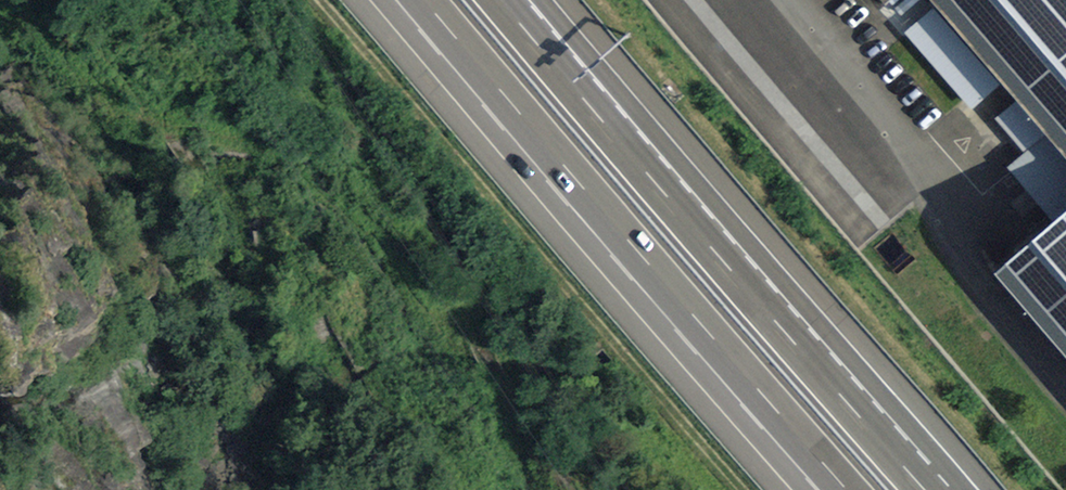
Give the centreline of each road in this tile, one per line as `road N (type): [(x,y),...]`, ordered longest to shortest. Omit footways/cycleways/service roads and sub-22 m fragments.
road 1 (motorway): [(359,0),(794,489)]
road 2 (motorway): [(432,0),(864,489)]
road 3 (track): [(320,0),(742,489)]
road 4 (motorway): [(857,388),(512,0)]
road 5 (motorway): [(857,388),(572,0)]
road 6 (motorway): [(948,489),(857,388)]

